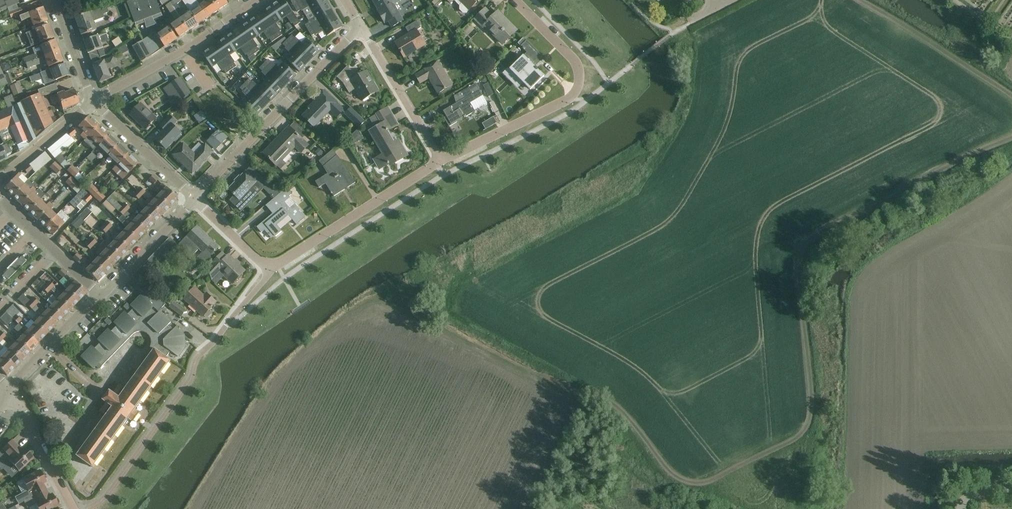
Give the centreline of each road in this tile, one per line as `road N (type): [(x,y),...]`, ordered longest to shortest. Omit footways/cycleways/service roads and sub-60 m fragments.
road 1 (residential): [(441,161),(577,88),(574,61),(514,0)]
road 2 (residential): [(194,199),(362,30)]
road 3 (residential): [(271,271),(441,161)]
road 4 (residential): [(95,100),(258,0)]
road 5 (residential): [(441,161),(362,30)]
road 6 (residential): [(194,199),(95,100)]
road 7 (tertiary): [(99,295),(0,201)]
road 8 (residential): [(99,295),(194,199)]
road 9 (residential): [(73,508),(9,390)]
road 10 (tertiary): [(9,390),(99,295)]
road 11 (residential): [(0,184),(95,100)]

